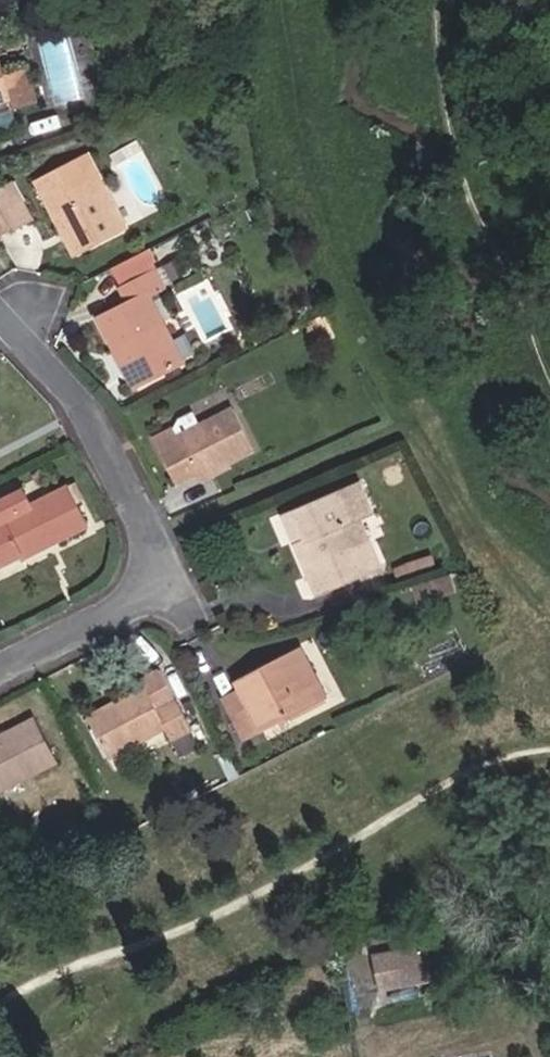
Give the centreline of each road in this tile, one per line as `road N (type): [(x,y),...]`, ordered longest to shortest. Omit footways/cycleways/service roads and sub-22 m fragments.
road 1 (residential): [(0,668),(160,586),(124,477),(13,320)]

